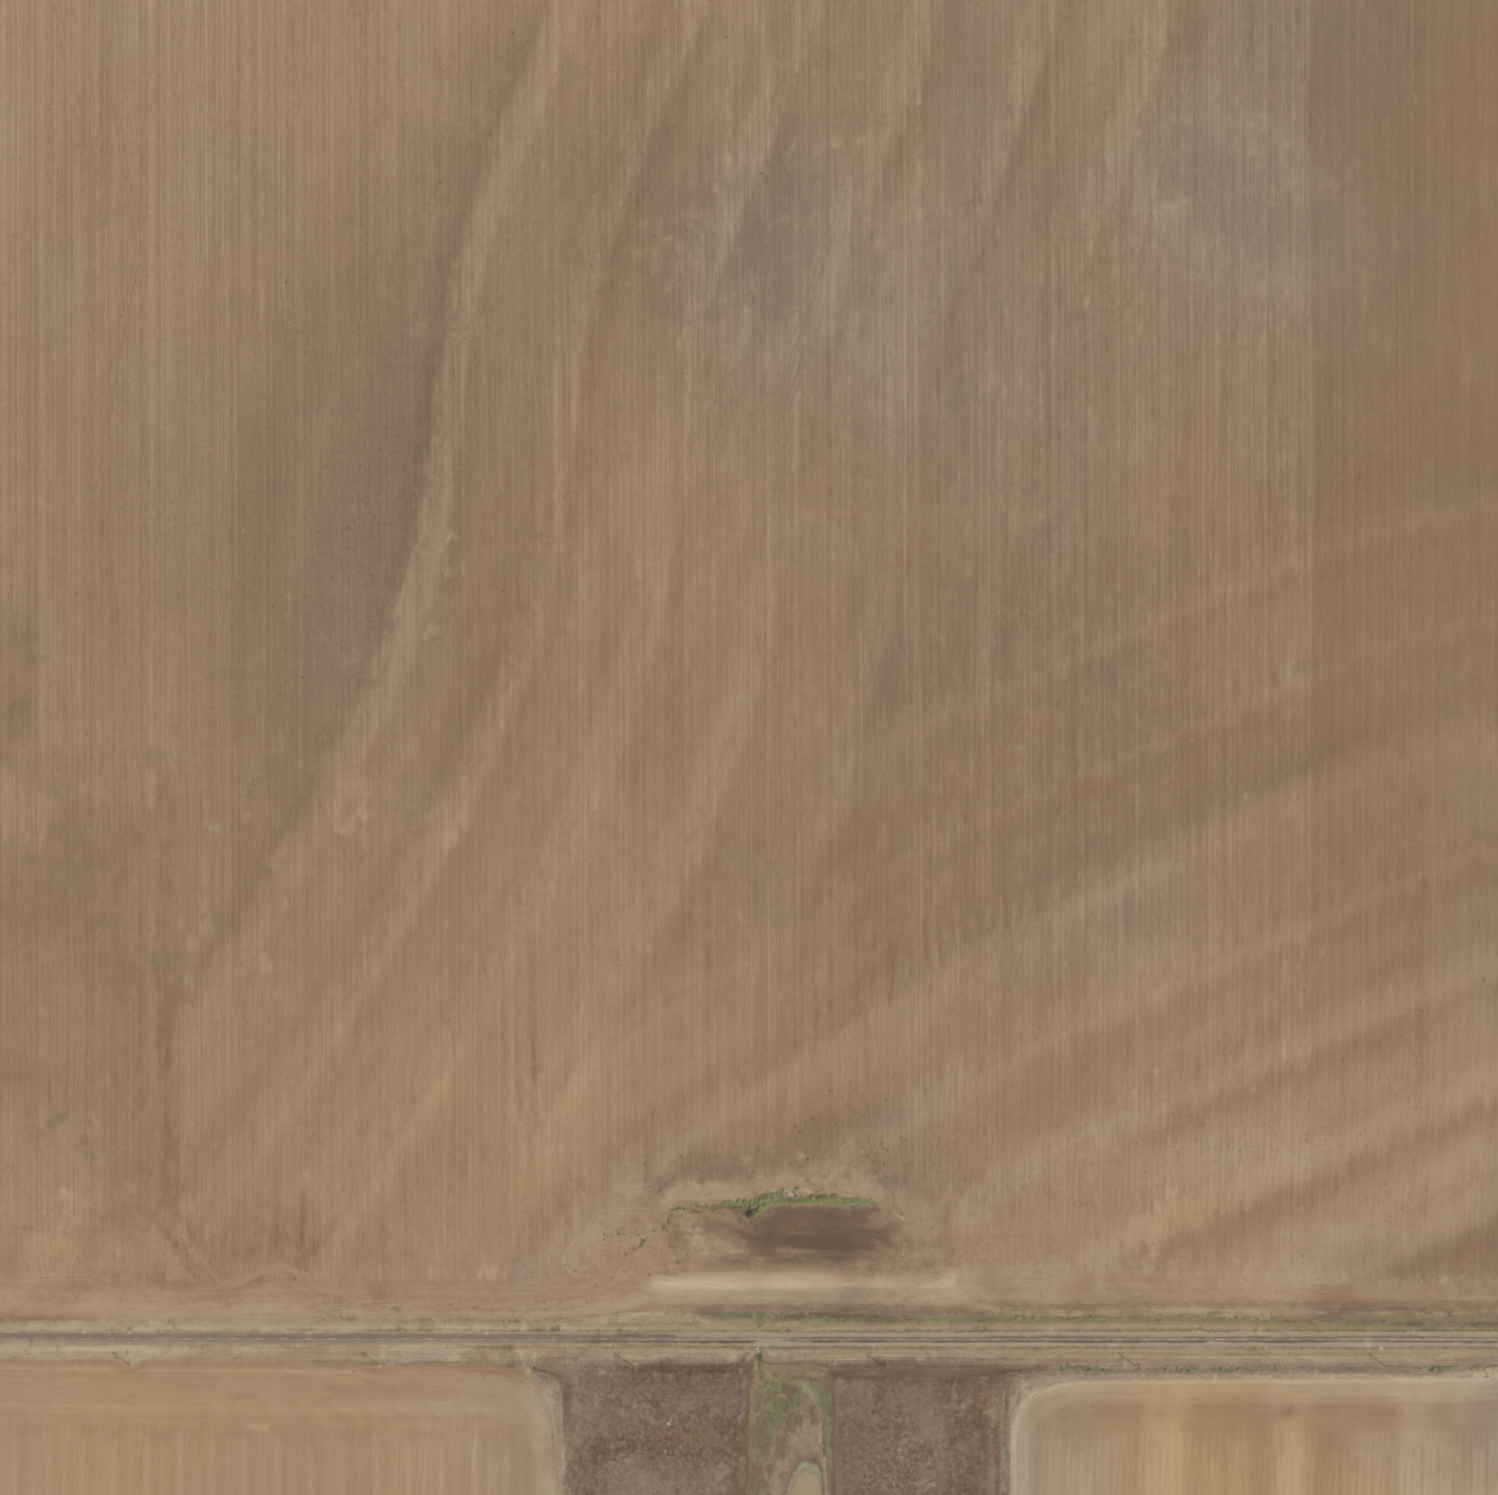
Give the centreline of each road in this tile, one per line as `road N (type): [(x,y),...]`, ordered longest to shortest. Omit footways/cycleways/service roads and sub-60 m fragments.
road 1 (secondary): [(1497,1346),(0,1346)]

